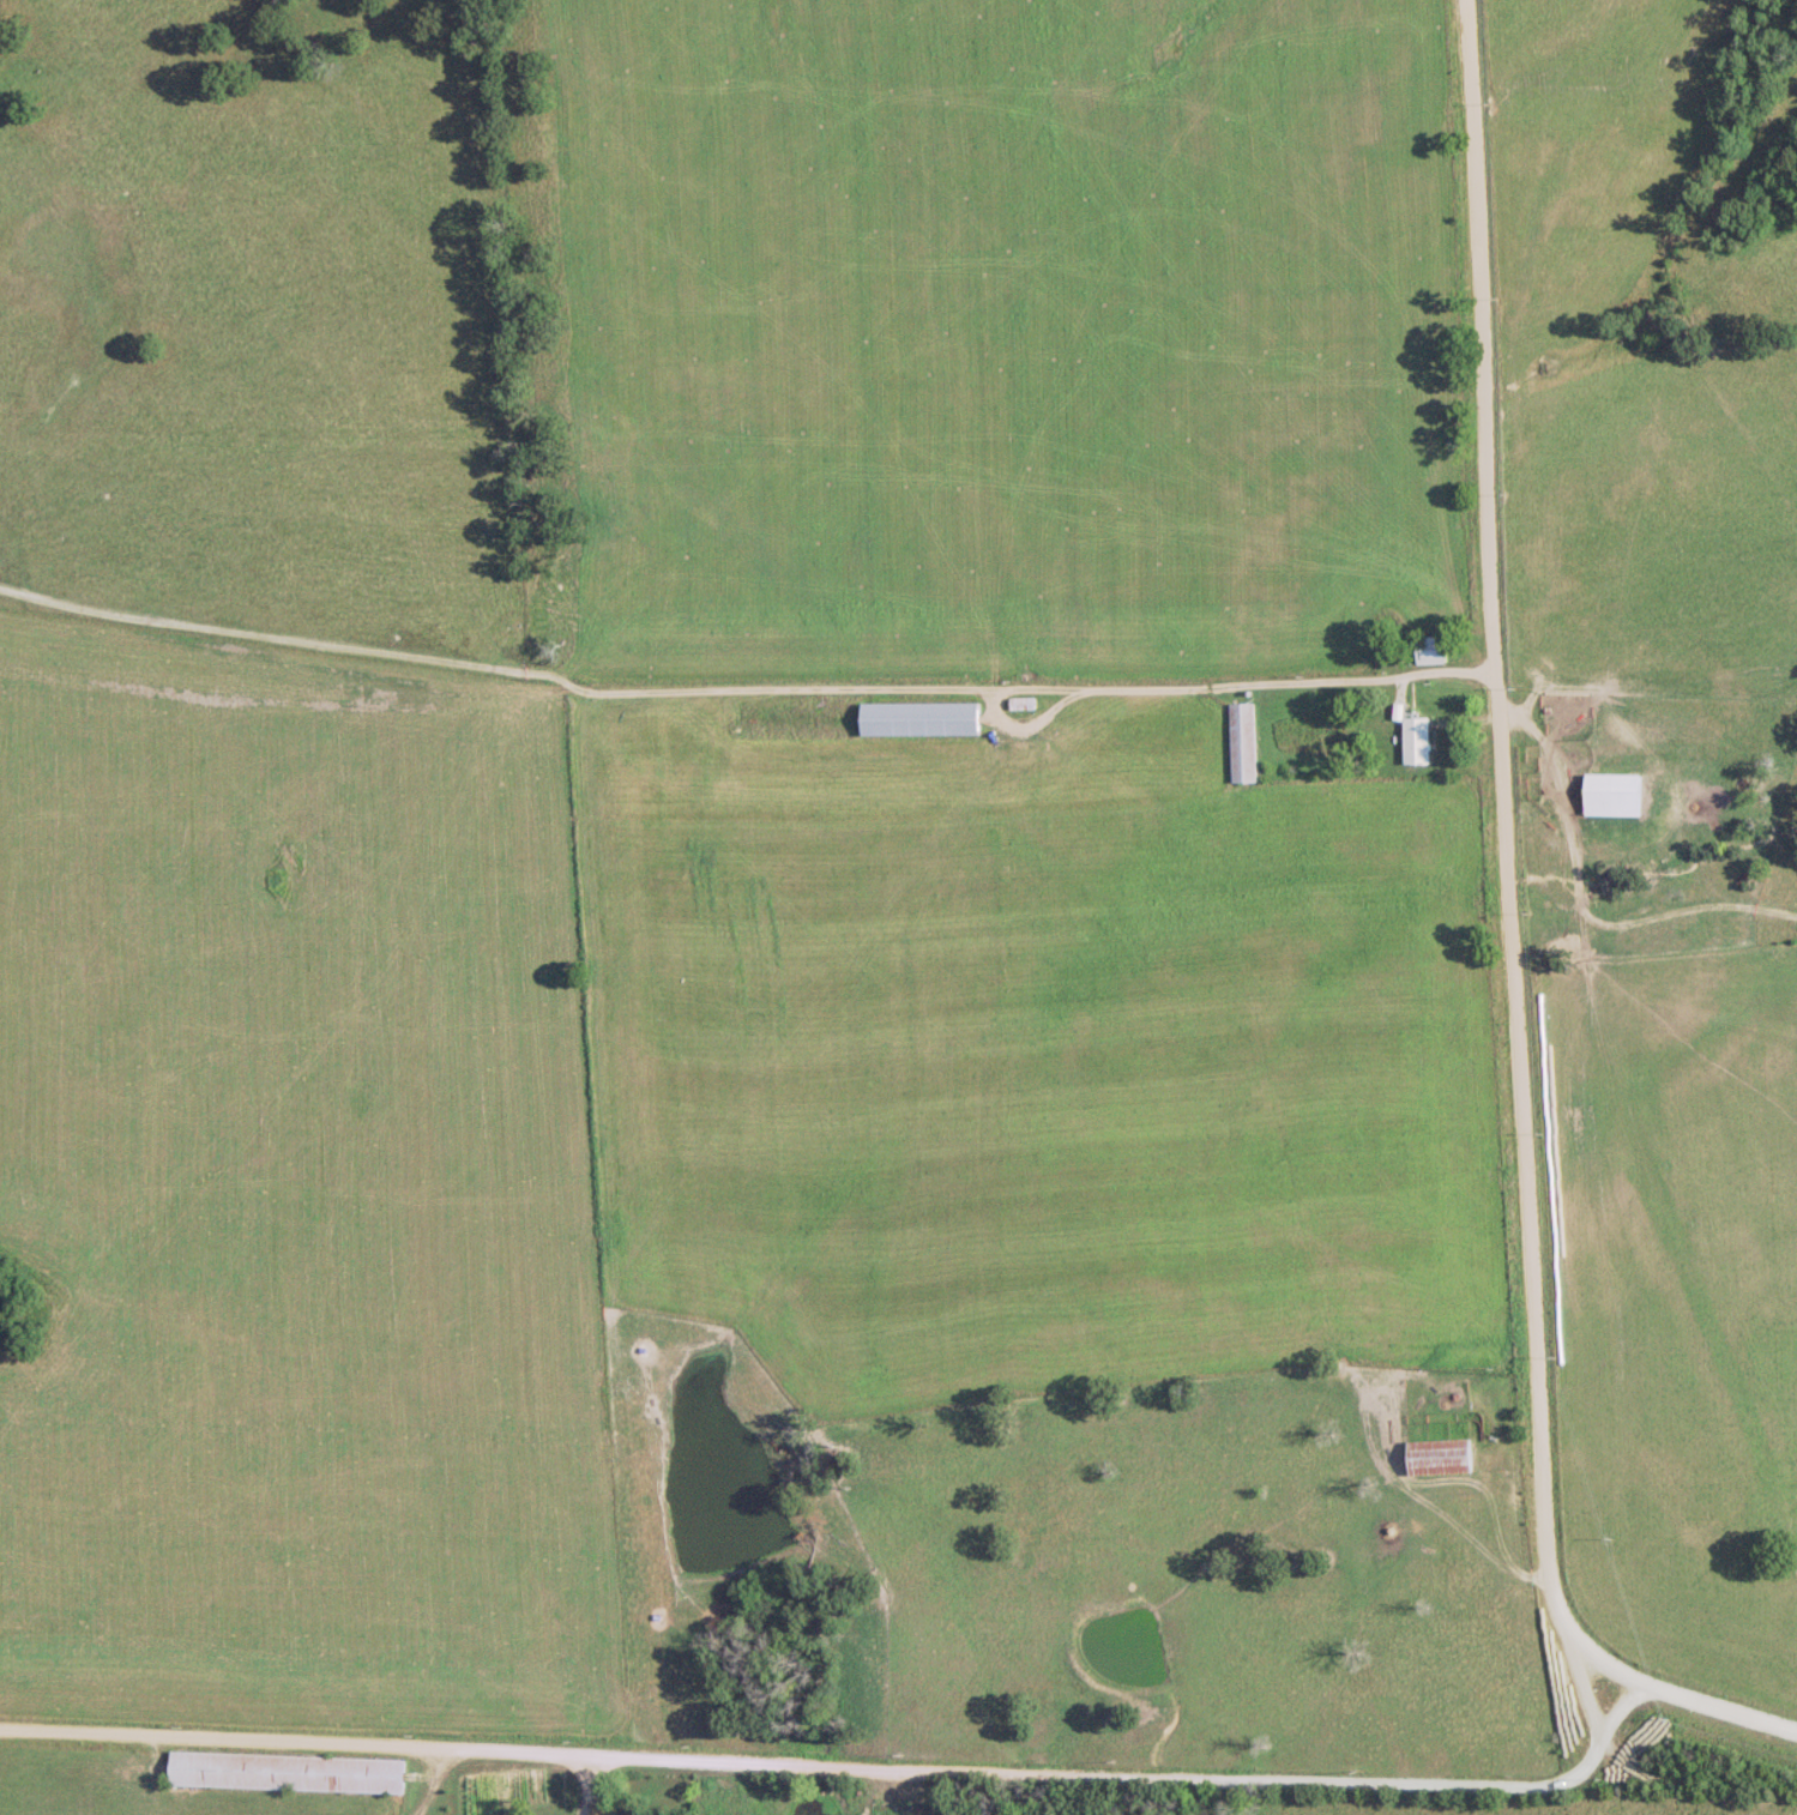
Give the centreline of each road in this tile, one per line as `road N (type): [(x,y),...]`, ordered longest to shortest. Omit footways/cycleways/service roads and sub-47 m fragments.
road 1 (residential): [(1796,1797),(1653,1681),(1574,1633),(1556,1598),(1458,0)]
road 2 (residential): [(0,1737),(1225,1795),(1520,1787),(1579,1768),(1653,1681)]

